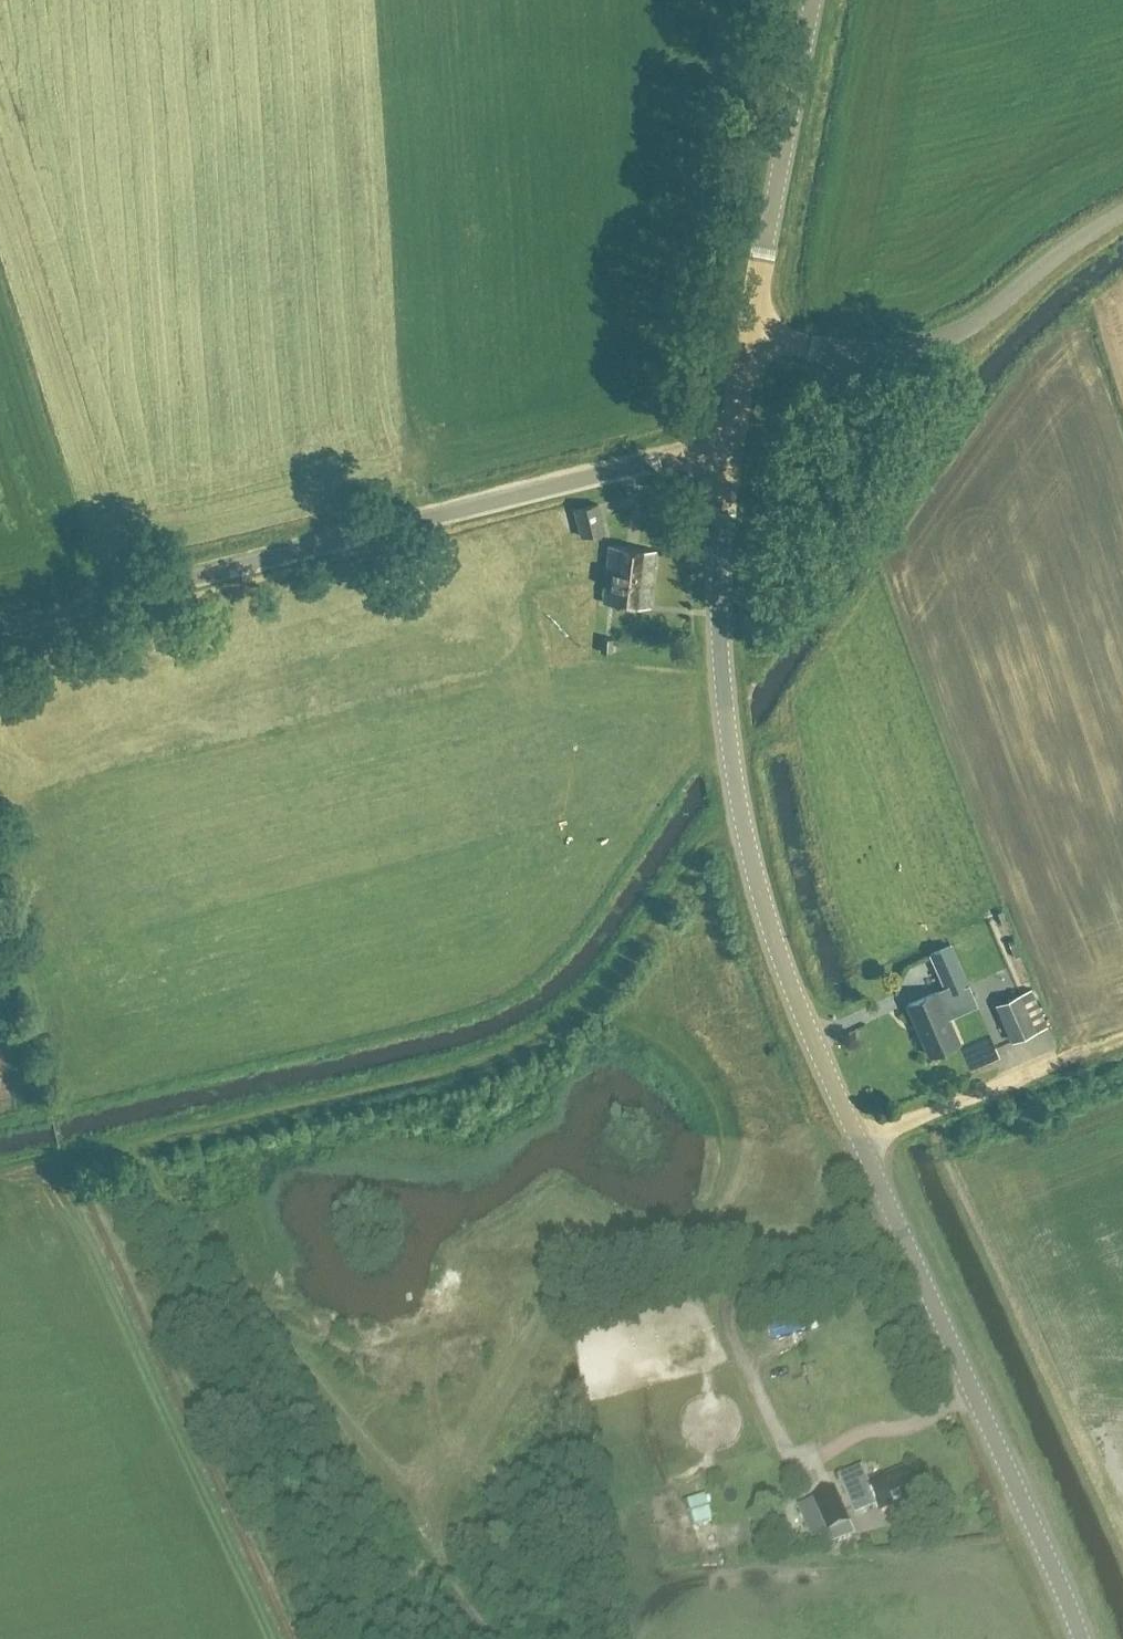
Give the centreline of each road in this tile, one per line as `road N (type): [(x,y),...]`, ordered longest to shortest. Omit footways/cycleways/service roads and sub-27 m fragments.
road 1 (tertiary): [(1081,1638),(803,1014),(753,868),(734,791),(721,641),(733,453)]
road 2 (unclassified): [(0,628),(665,459),(733,453)]
road 3 (unclassified): [(750,343),(851,357),(937,341),(1122,212)]
road 4 (tertiary): [(750,343),(816,0)]

